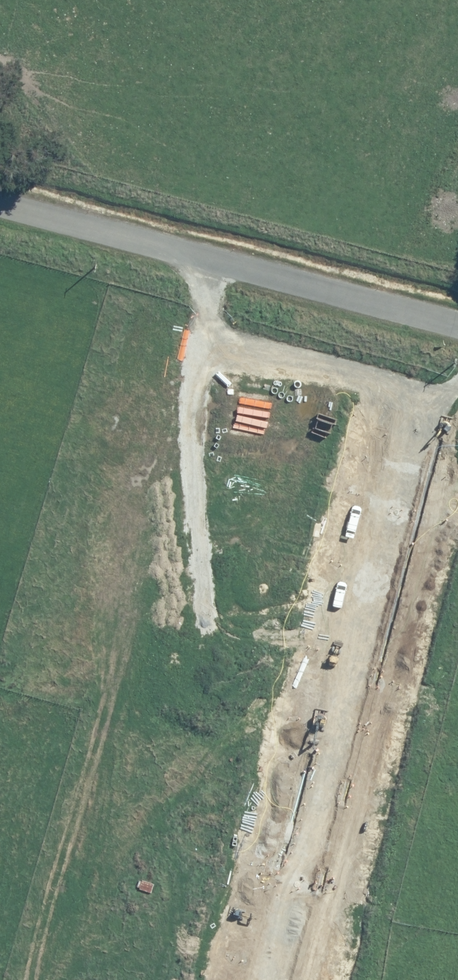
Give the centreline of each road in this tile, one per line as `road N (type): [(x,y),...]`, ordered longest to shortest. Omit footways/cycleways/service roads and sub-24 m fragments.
road 1 (residential): [(444,323),(270,979)]
road 2 (residential): [(0,202),(444,323)]
road 3 (unknown): [(0,712),(318,799)]

